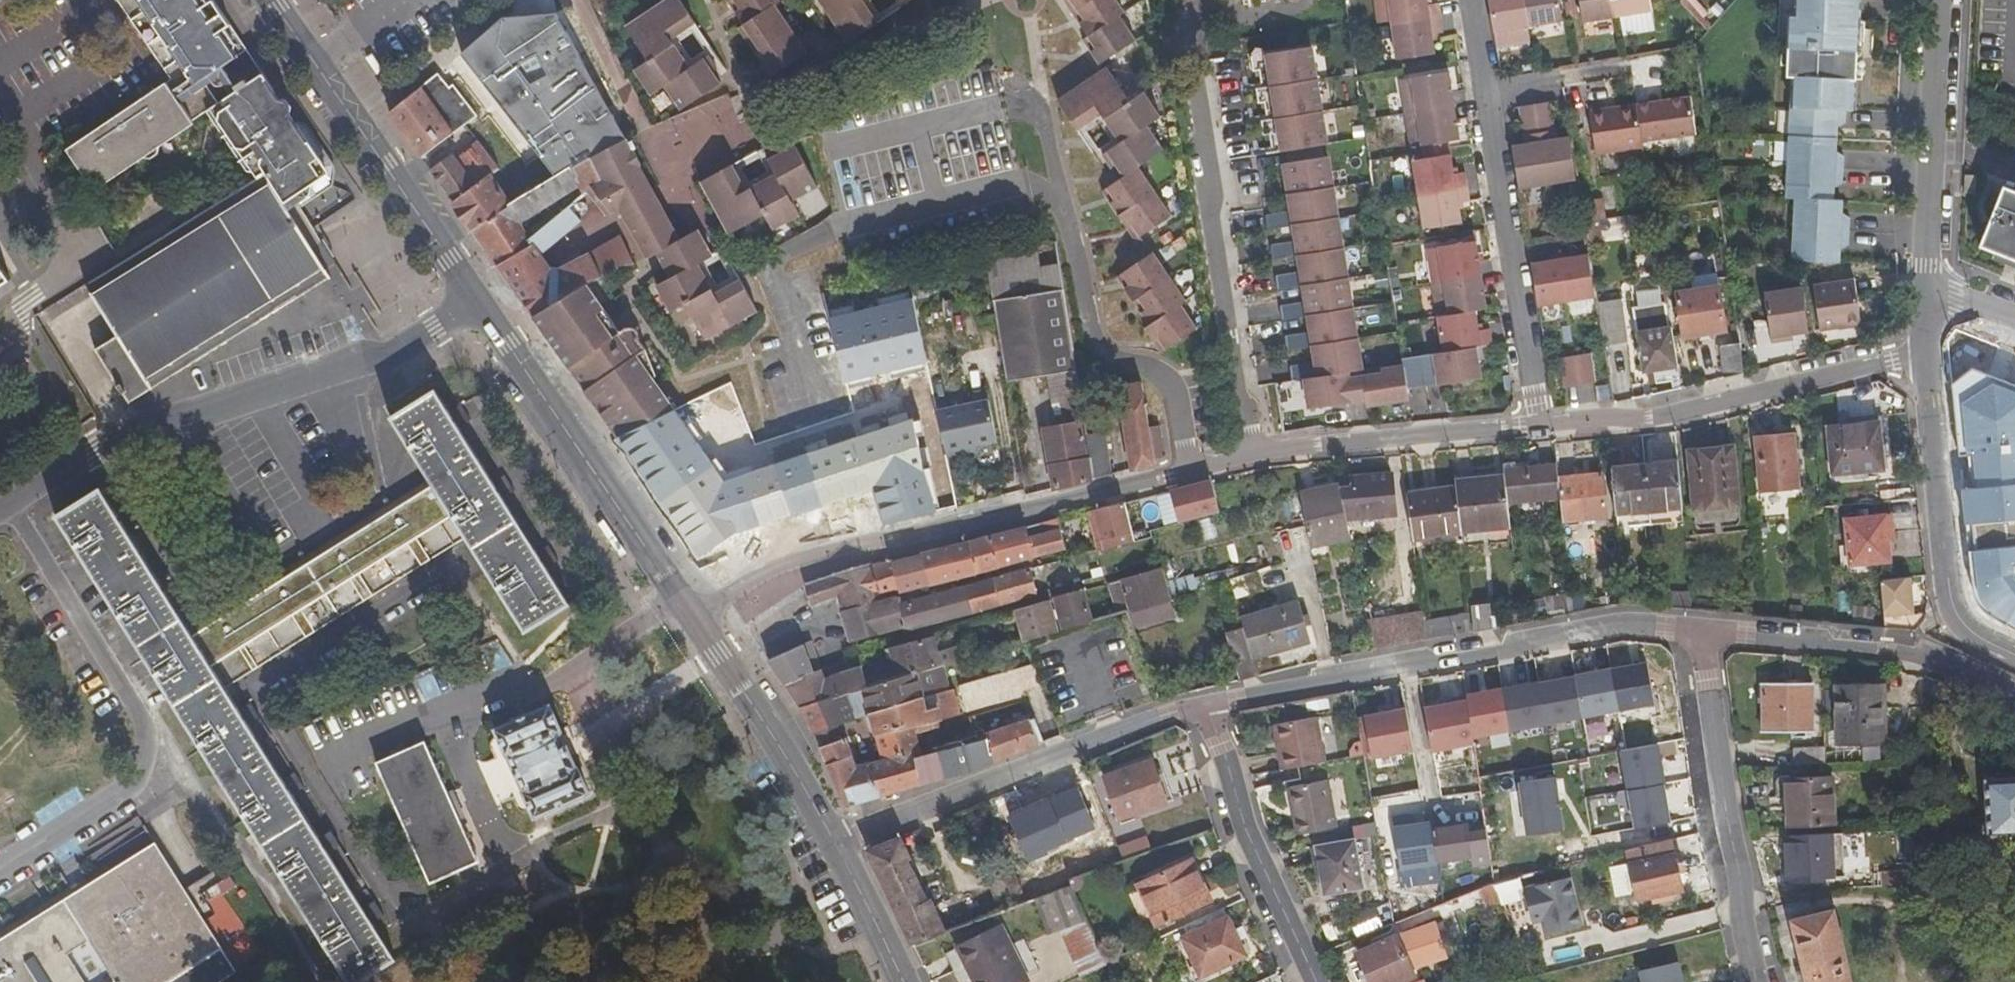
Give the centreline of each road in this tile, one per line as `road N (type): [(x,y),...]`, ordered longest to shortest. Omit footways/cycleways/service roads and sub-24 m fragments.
road 1 (residential): [(697,620),(769,569),(1252,456)]
road 2 (residential): [(8,503),(90,450),(373,361),(479,300)]
road 3 (residential): [(1211,704),(1626,621),(1704,629)]
road 4 (residential): [(8,503),(148,723),(148,752),(126,790),(0,869)]
road 5 (residential): [(1252,456),(1186,15)]
road 6 (residential): [(1540,423),(1466,0)]
road 7 (residential): [(831,838),(1211,704)]
road 8 (residential): [(1540,423),(1655,416),(1929,354)]
road 9 (tertiary): [(697,620),(479,300)]
road 10 (tertiary): [(479,300),(273,0)]
road 11 (residential): [(1704,629),(1728,832),(1764,981)]
road 12 (residential): [(1211,704),(1248,826),(1311,981)]
road 13 (residential): [(1252,456),(1540,423)]
road 14 (residential): [(1927,287),(1939,0)]
road 15 (residential): [(1954,611),(1929,354)]
road 16 (tertiary): [(831,838),(697,620)]
road 17 (residential): [(1704,629),(1934,661)]
road 18 (tertiary): [(902,981),(831,838)]

